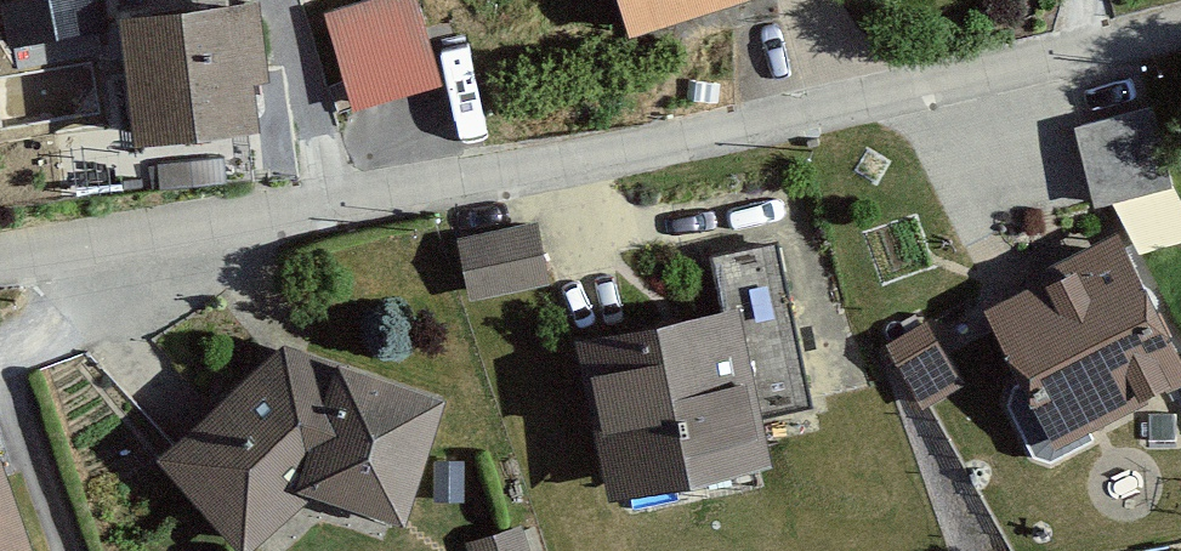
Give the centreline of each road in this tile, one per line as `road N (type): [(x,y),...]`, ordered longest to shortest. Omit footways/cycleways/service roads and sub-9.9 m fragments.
road 1 (residential): [(1180,25),(723,131),(0,268)]

